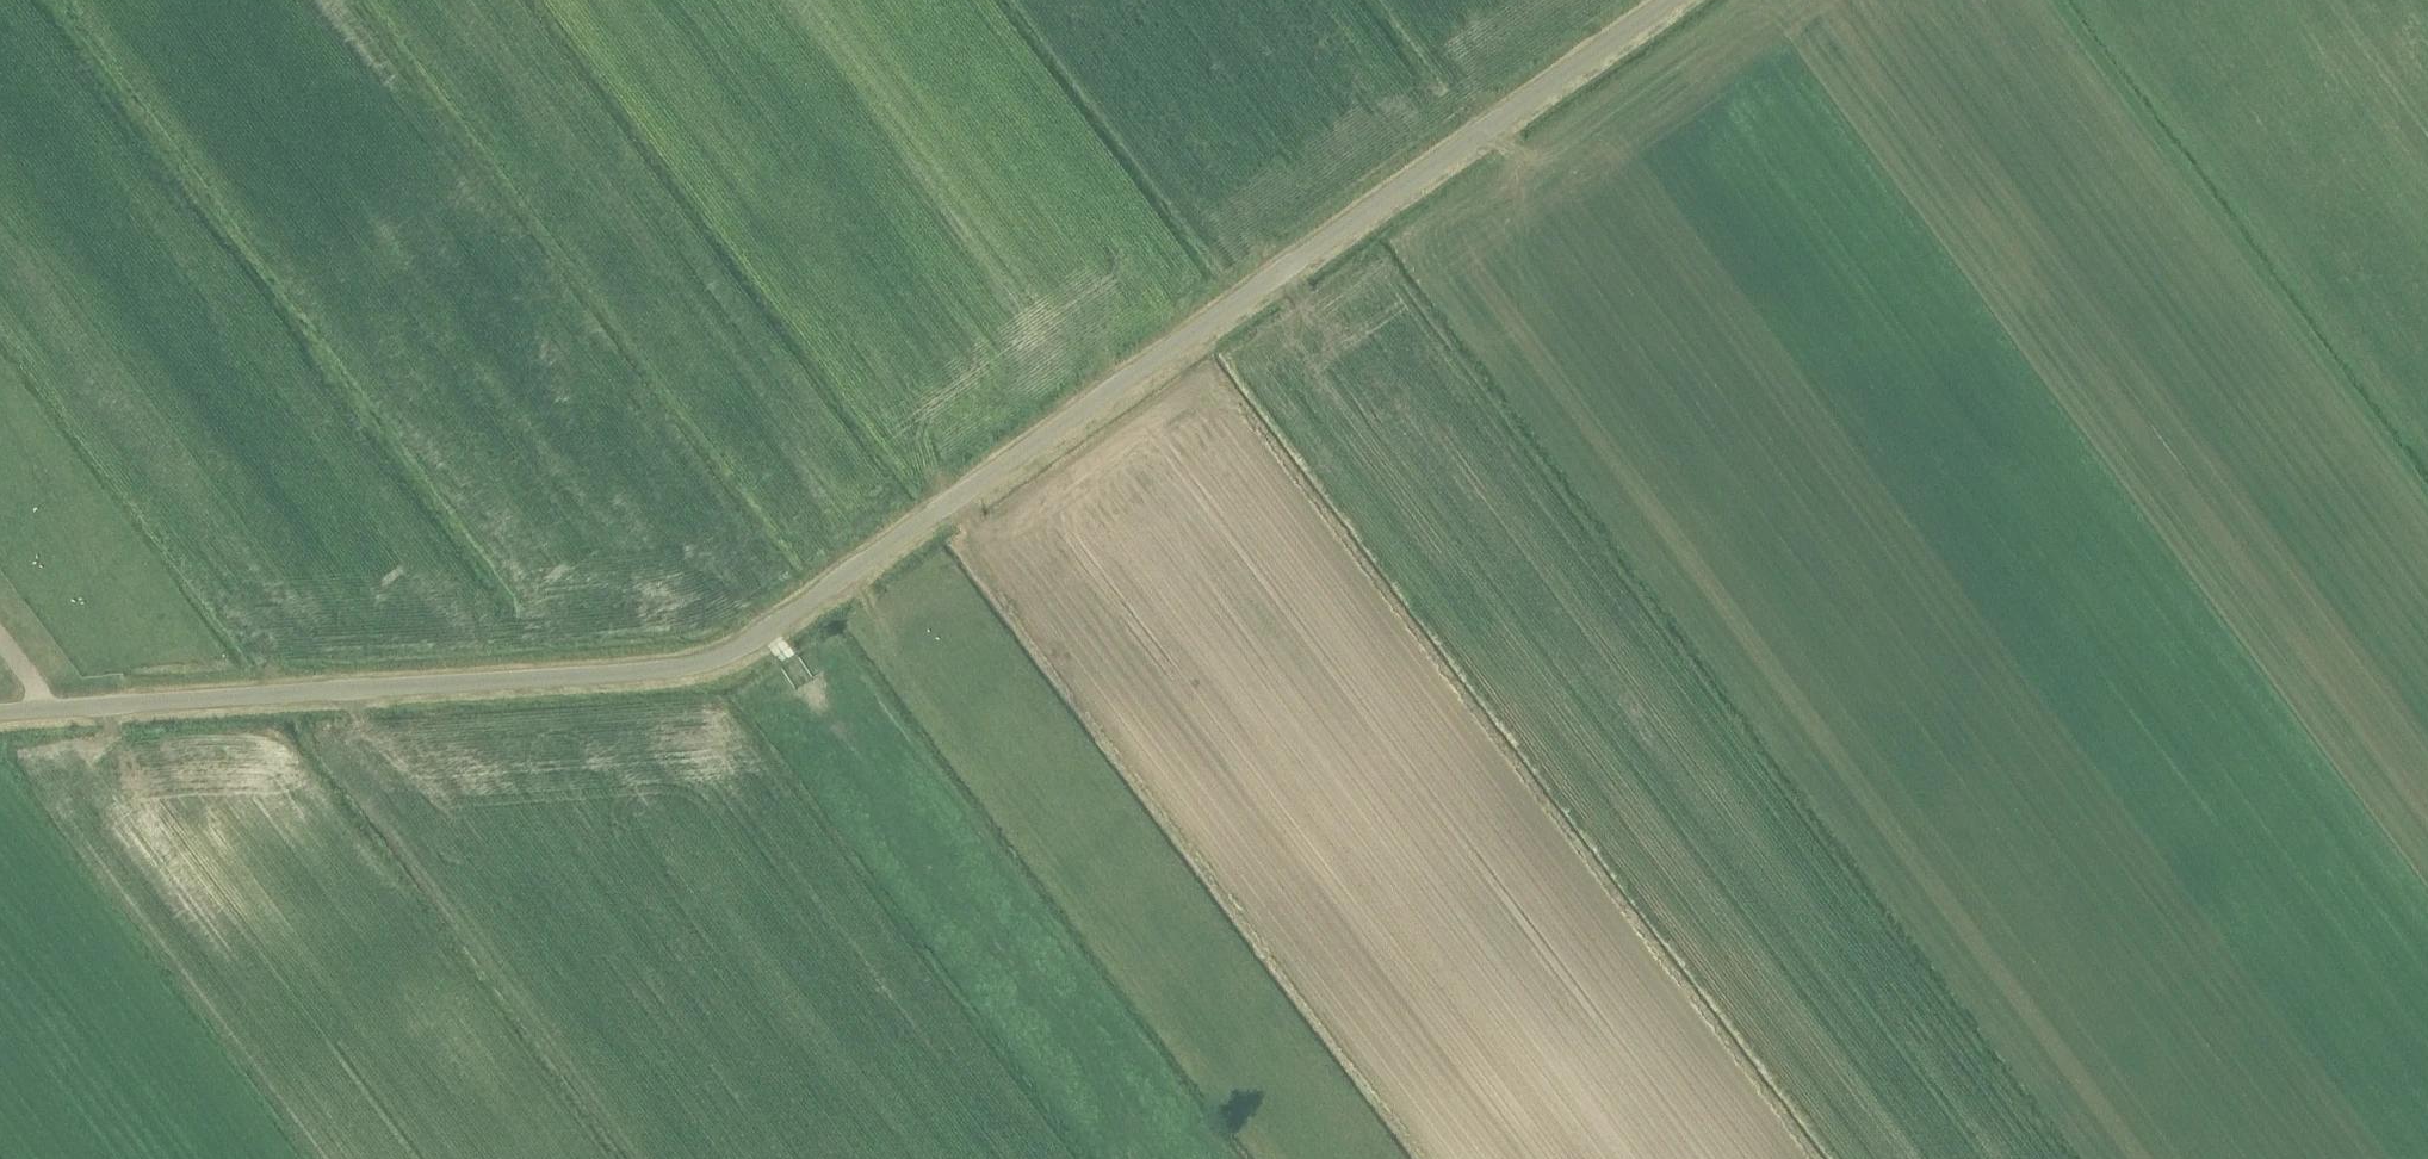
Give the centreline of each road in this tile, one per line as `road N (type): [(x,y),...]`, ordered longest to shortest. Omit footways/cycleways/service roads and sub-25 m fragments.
road 1 (unclassified): [(0,706),(661,668),(736,653),(1670,0)]

